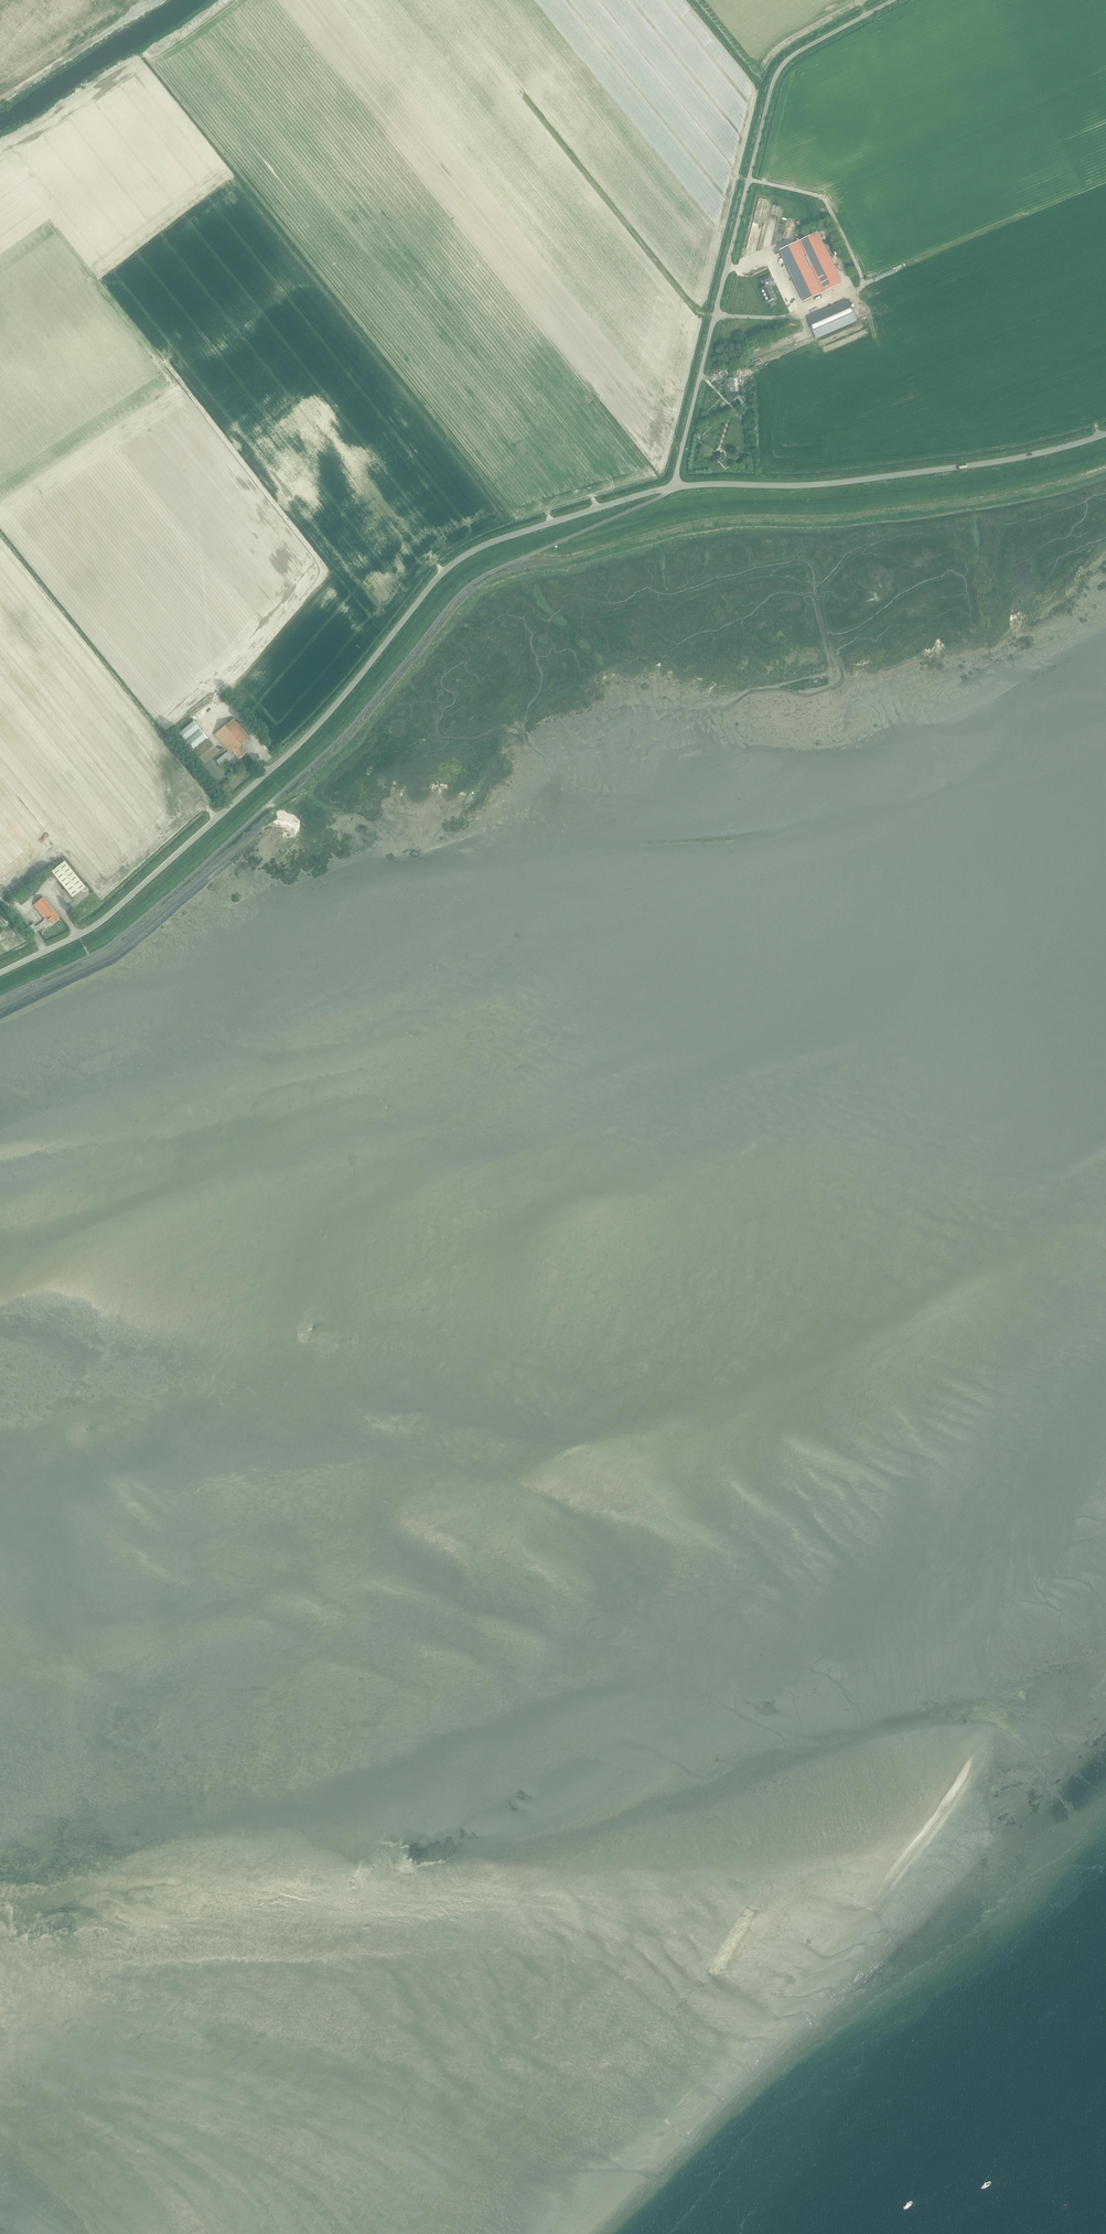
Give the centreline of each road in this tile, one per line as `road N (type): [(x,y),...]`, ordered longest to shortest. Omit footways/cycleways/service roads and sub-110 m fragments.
road 1 (unclassified): [(0,1001),(127,935),(329,749),(470,583),(675,486)]
road 2 (unclassified): [(0,972),(108,917),(308,735),(452,565),(495,540),(675,486)]
road 3 (unclassified): [(675,486),(773,80),(787,59),(891,0)]
road 4 (unclassified): [(675,486),(813,485),(1035,454),(1105,432)]
road 5 (track): [(168,368),(324,570),(220,695),(222,707)]

